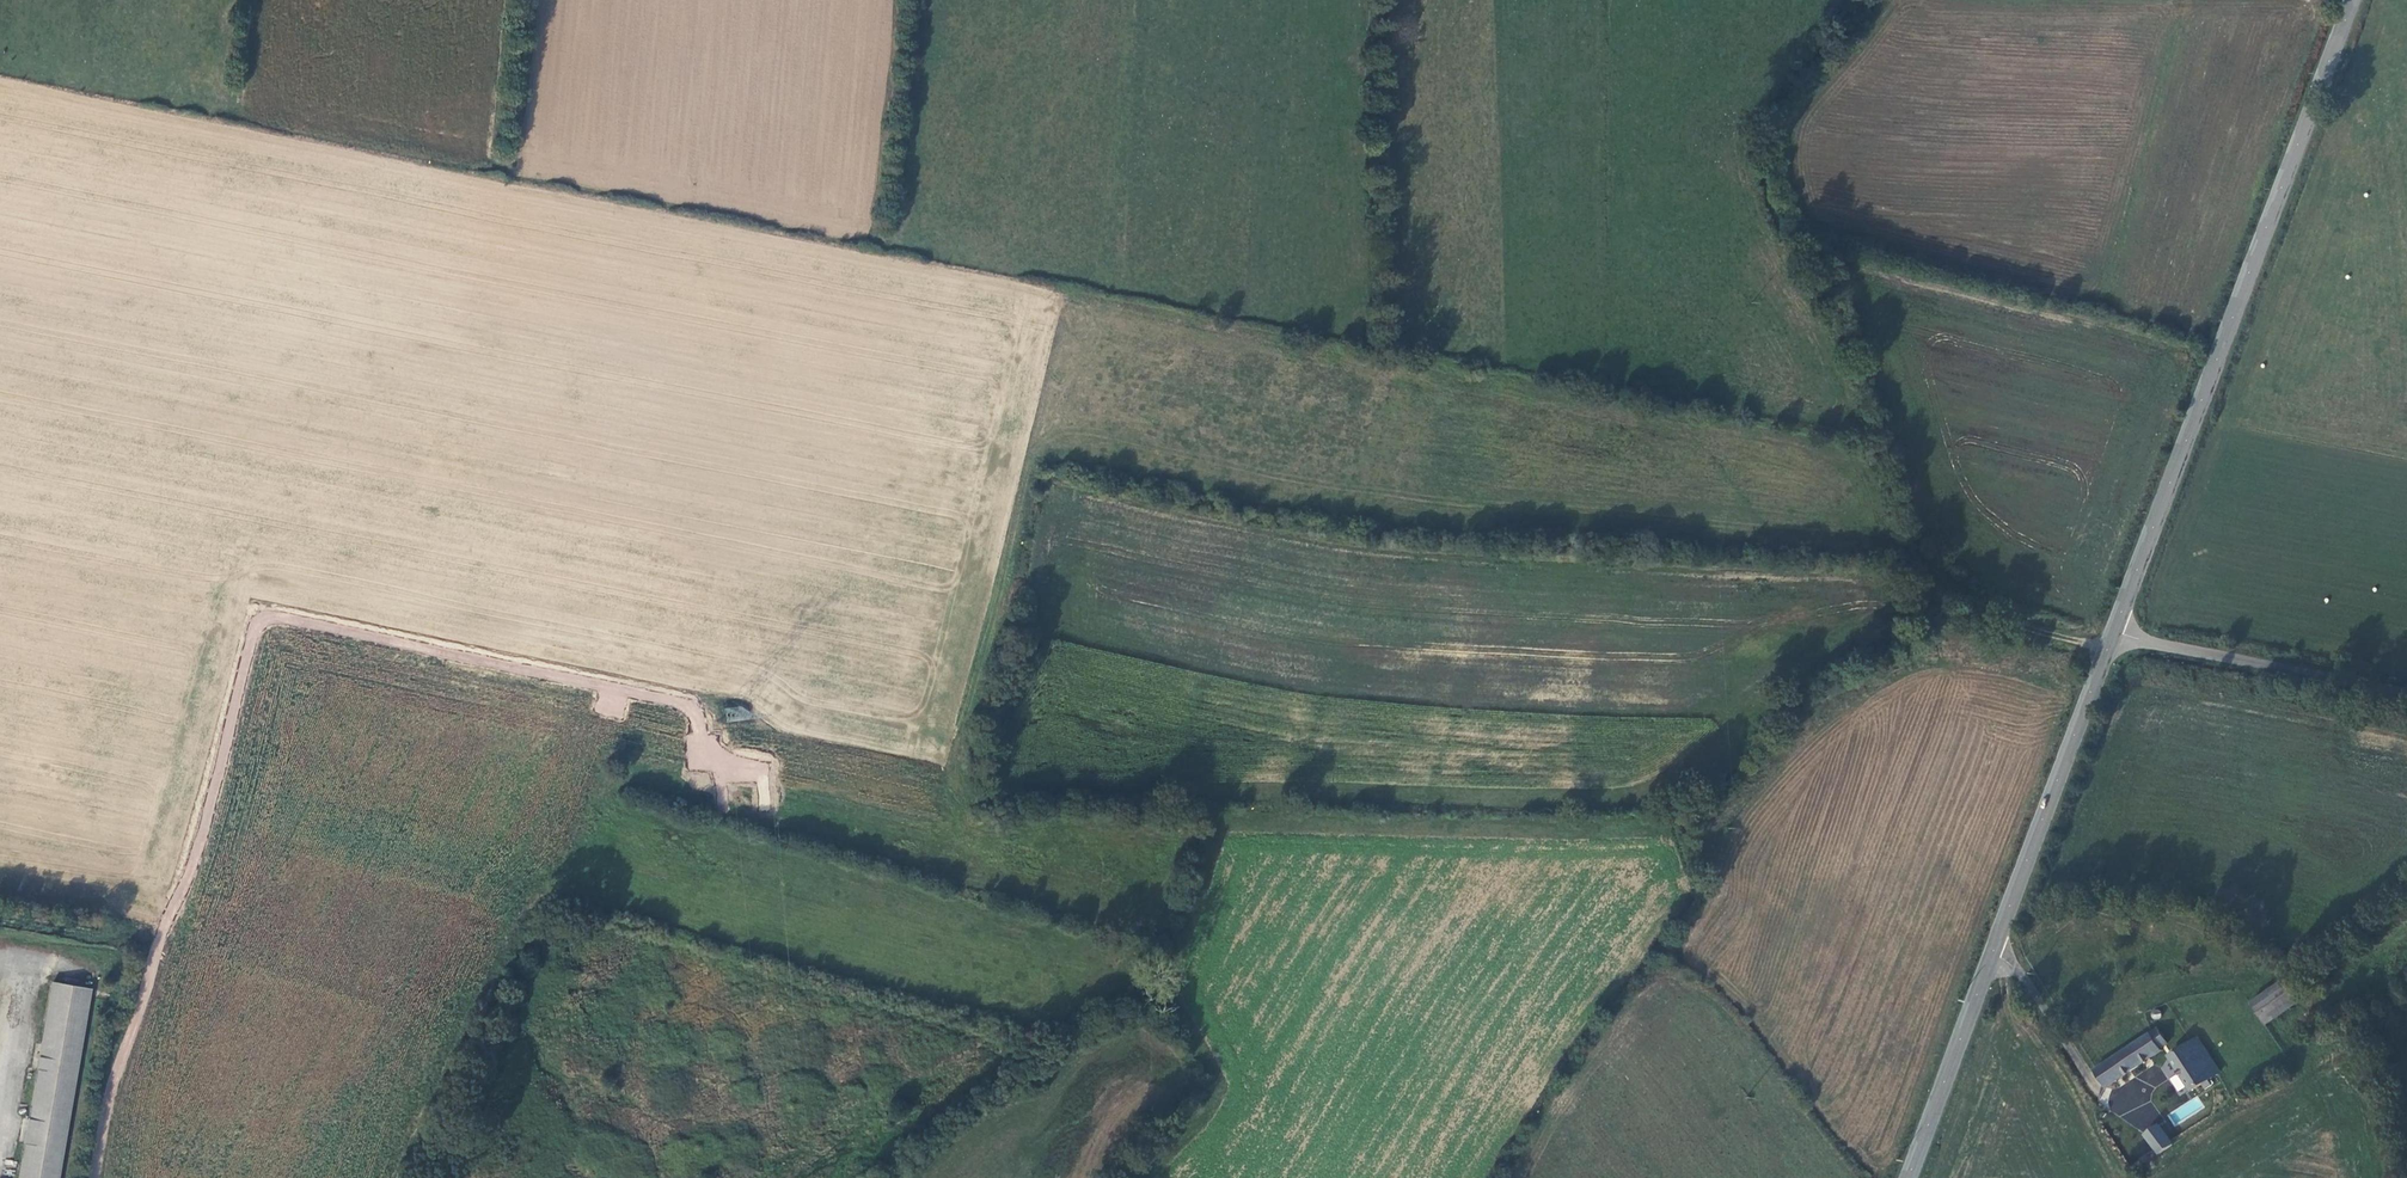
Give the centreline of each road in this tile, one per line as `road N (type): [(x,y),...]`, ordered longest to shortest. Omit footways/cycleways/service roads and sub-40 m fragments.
road 1 (tertiary): [(2351,0),(2111,631)]
road 2 (tertiary): [(2111,631),(1996,941)]
road 3 (unclassified): [(2406,691),(2111,631)]
road 4 (tertiary): [(1996,941),(1908,1177)]
road 5 (unclassified): [(1996,941),(2102,1090)]
road 6 (unclassified): [(2111,631),(2057,623),(1949,587)]

